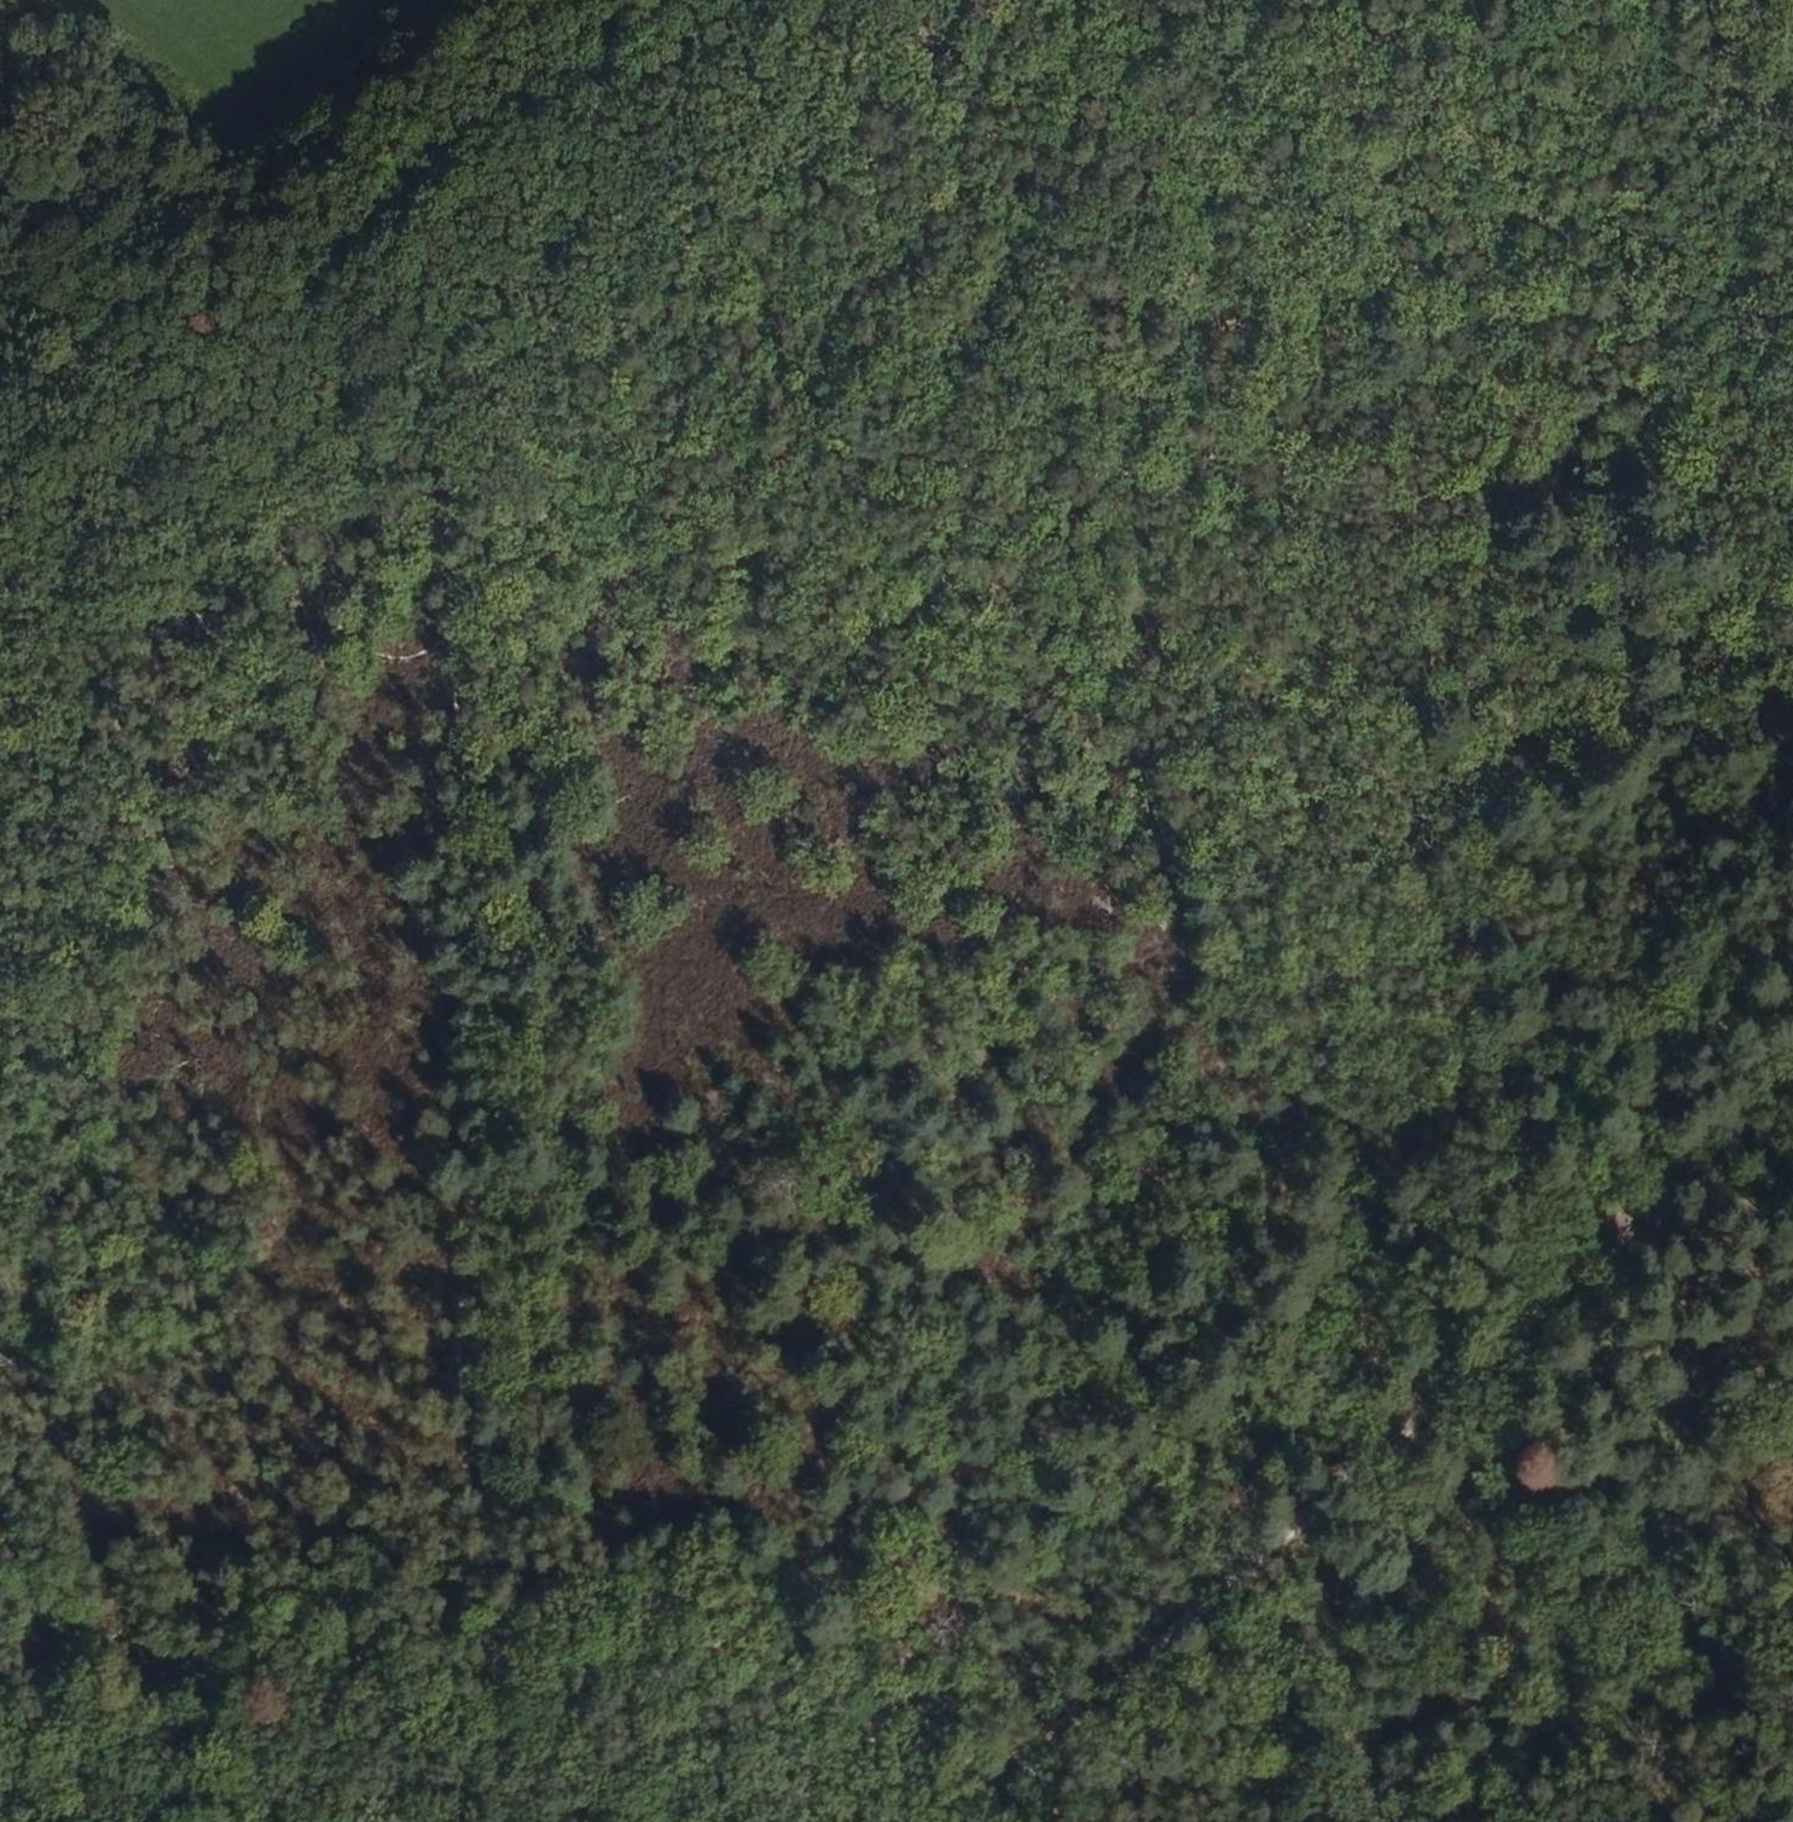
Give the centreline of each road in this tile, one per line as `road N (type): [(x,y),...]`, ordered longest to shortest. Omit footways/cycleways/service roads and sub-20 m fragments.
road 1 (track): [(0,629),(143,637),(373,616),(431,569),(466,465),(617,243),(929,0)]
road 2 (track): [(948,1821),(1792,1041)]

